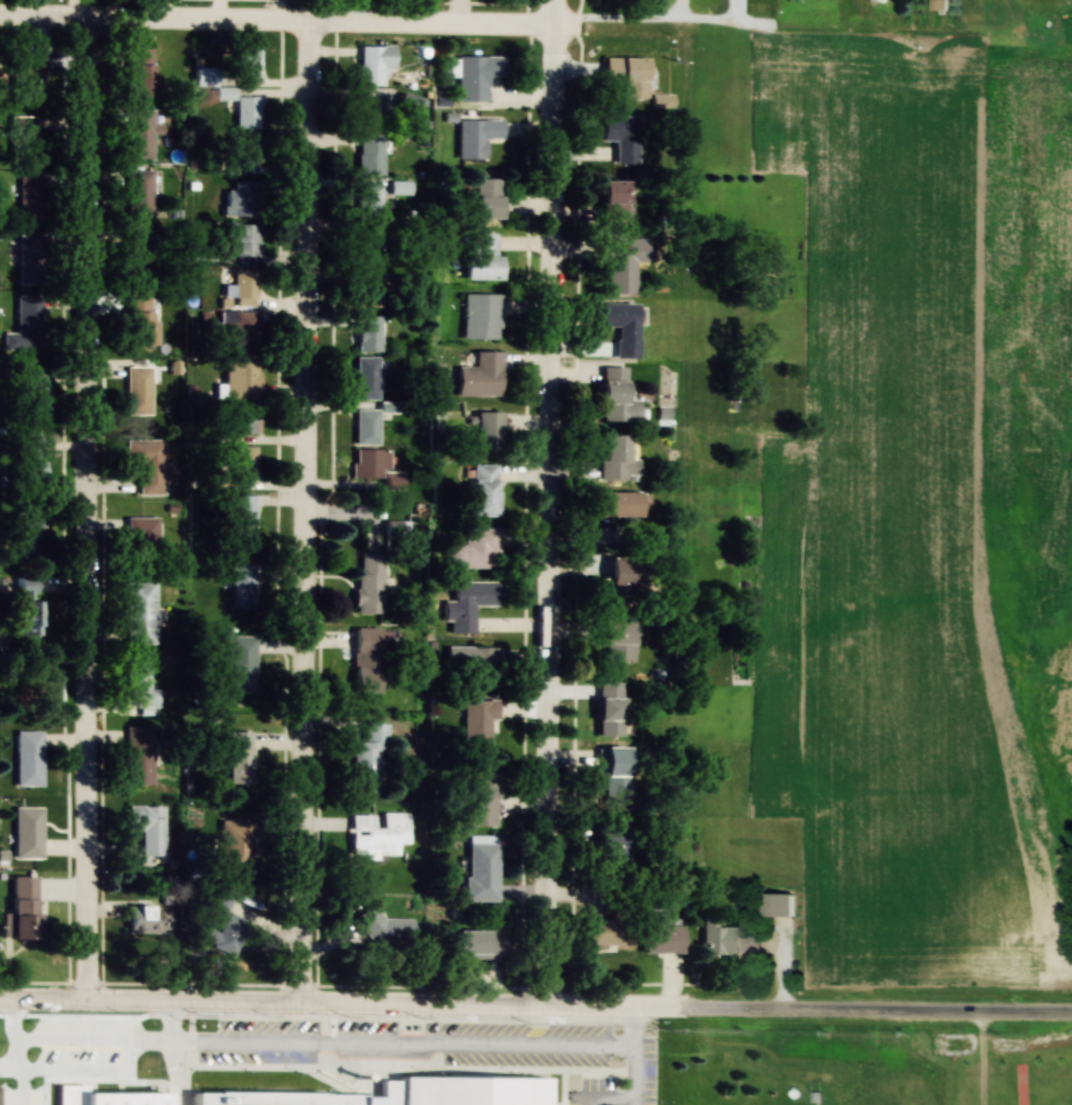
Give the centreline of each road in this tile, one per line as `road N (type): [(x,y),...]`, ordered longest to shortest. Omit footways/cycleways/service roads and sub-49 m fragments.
road 1 (secondary): [(1071,1015),(0,1000)]
road 2 (residential): [(85,1002),(89,827),(67,18)]
road 3 (residential): [(306,1004),(310,21)]
road 4 (residential): [(543,1007),(555,26)]
road 5 (residential): [(770,26),(0,17)]
road 6 (secondary): [(1071,231),(1005,351),(995,407),(1000,548),(1057,777),(1071,885)]

